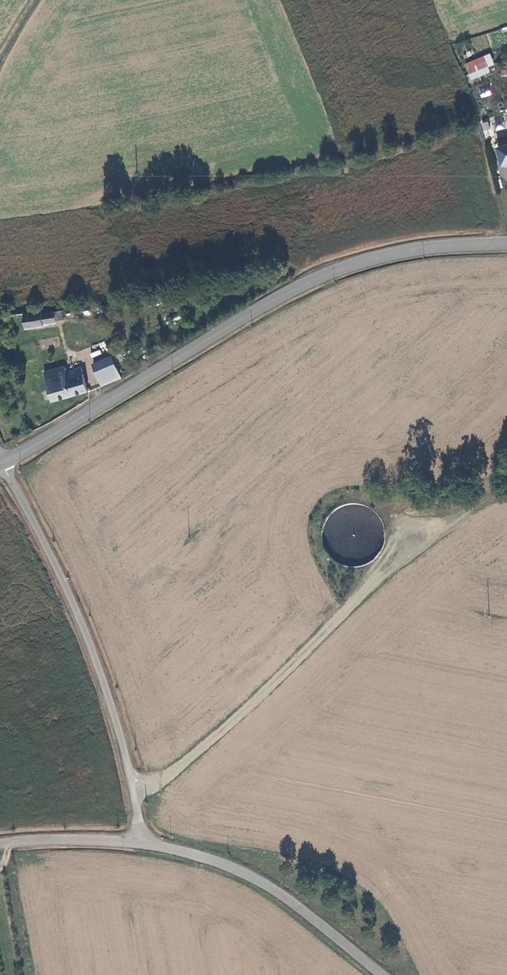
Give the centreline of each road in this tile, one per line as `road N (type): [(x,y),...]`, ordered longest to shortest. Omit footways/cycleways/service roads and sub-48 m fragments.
road 1 (tertiary): [(2,463),(336,269),(423,248),(506,243)]
road 2 (unclassified): [(137,836),(132,776),(110,702),(83,628),(2,463)]
road 3 (unclassified): [(379,974),(226,866),(137,836)]
road 4 (unclassified): [(137,836),(0,847)]

